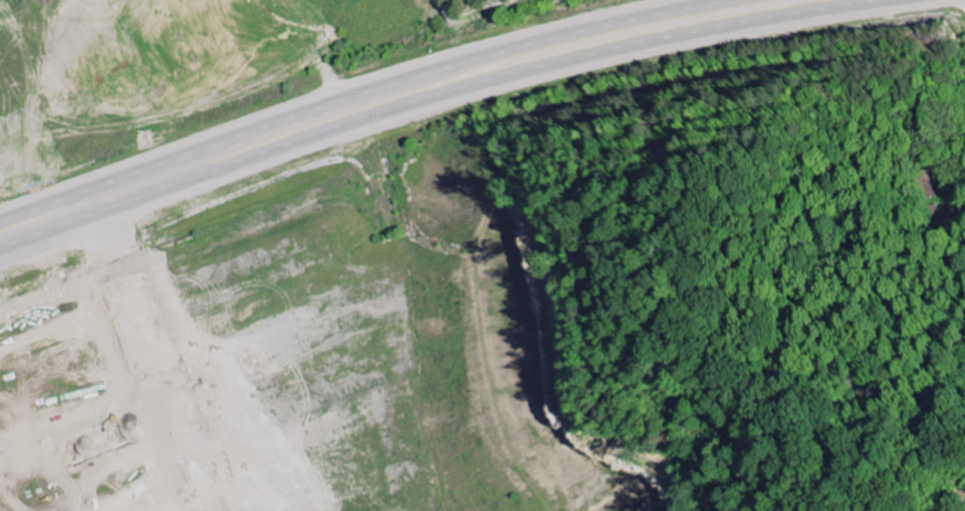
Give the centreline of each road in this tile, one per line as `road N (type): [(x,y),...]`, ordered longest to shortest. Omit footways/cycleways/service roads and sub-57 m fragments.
road 1 (trunk): [(0,253),(359,124),(518,76),(679,38),(914,0)]
road 2 (trunk): [(717,0),(420,73),(0,218)]

